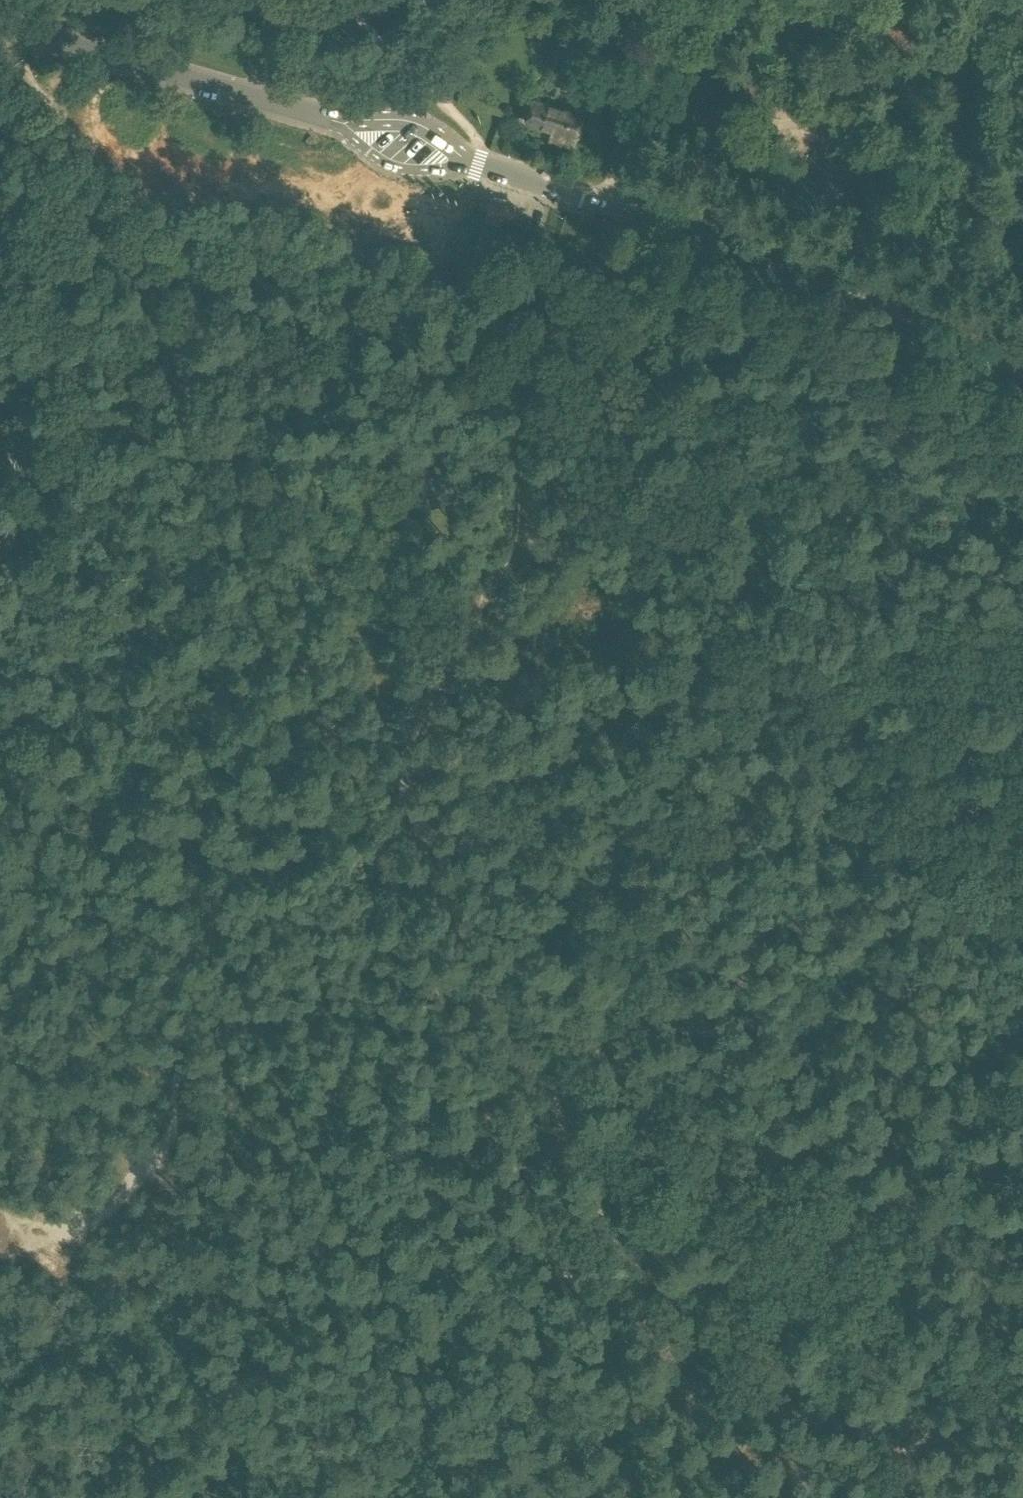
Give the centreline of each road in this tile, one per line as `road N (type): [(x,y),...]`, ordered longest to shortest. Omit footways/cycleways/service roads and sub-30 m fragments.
road 1 (track): [(679,1497),(477,1091),(72,129),(0,48)]
road 2 (unclassified): [(1022,379),(772,263),(572,188),(0,25)]

